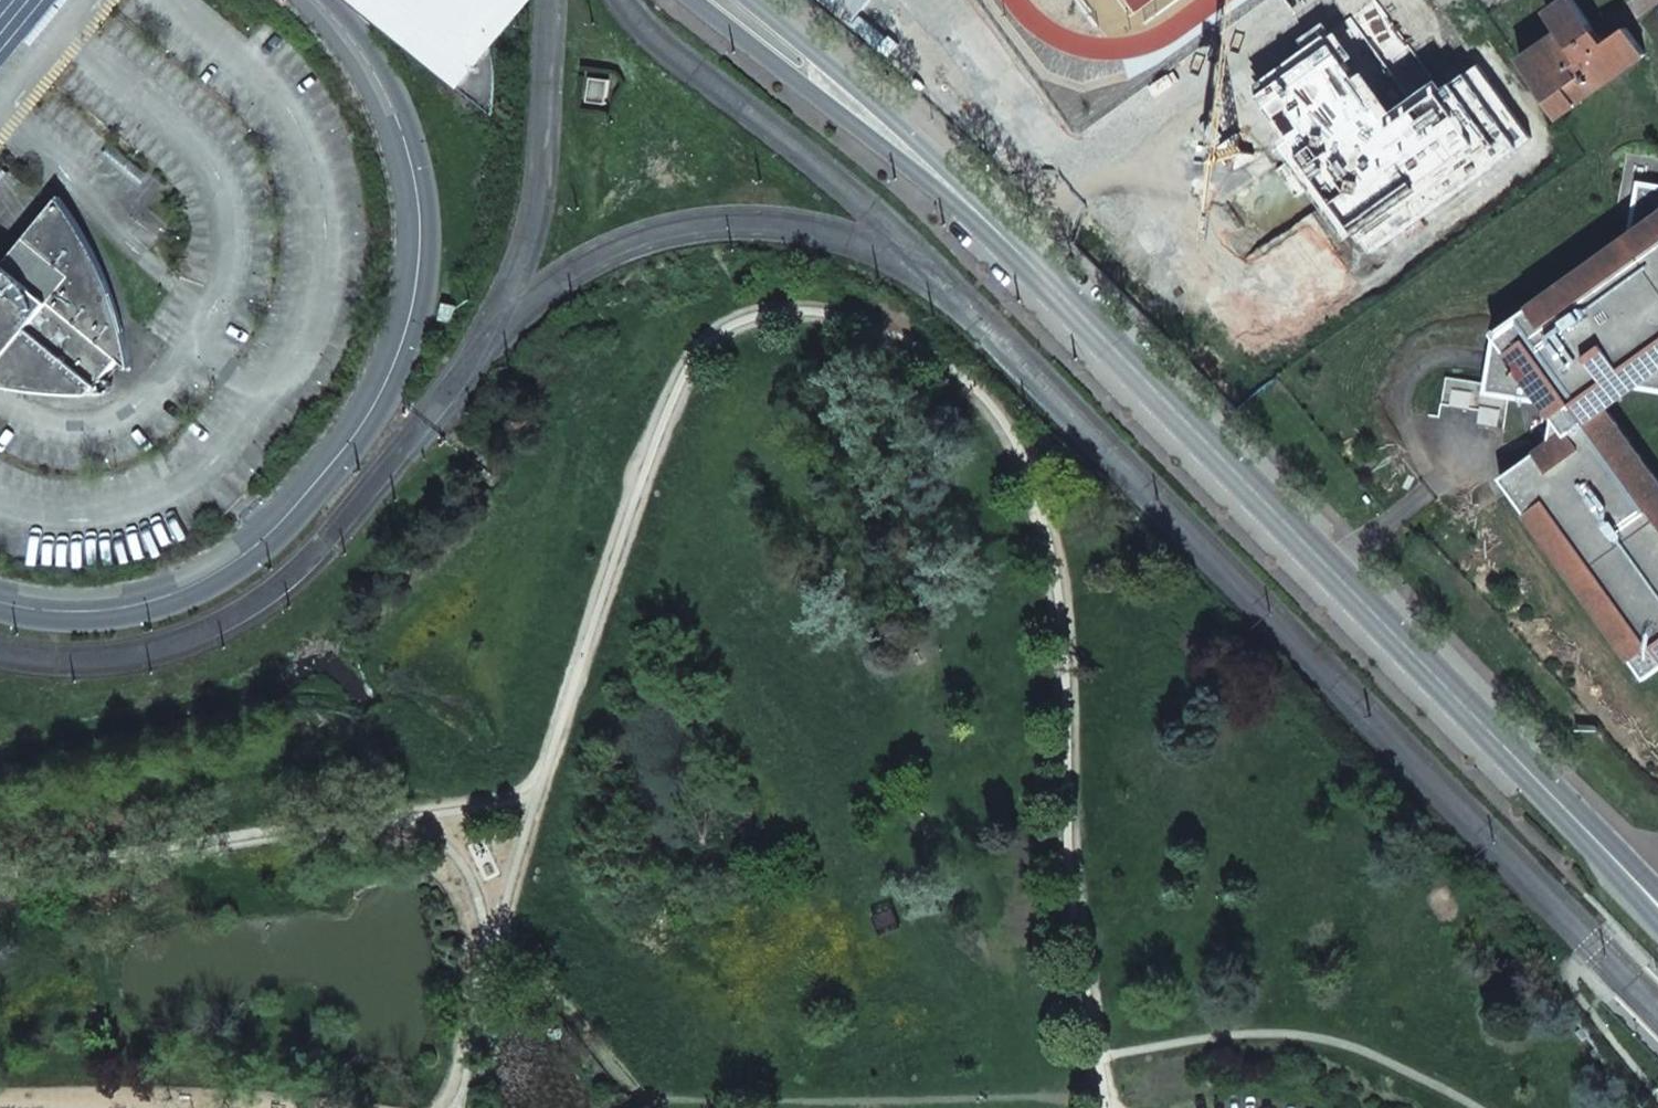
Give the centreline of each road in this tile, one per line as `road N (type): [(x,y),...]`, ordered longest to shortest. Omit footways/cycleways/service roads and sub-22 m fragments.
road 1 (secondary): [(1657,927),(967,202),(721,0)]

